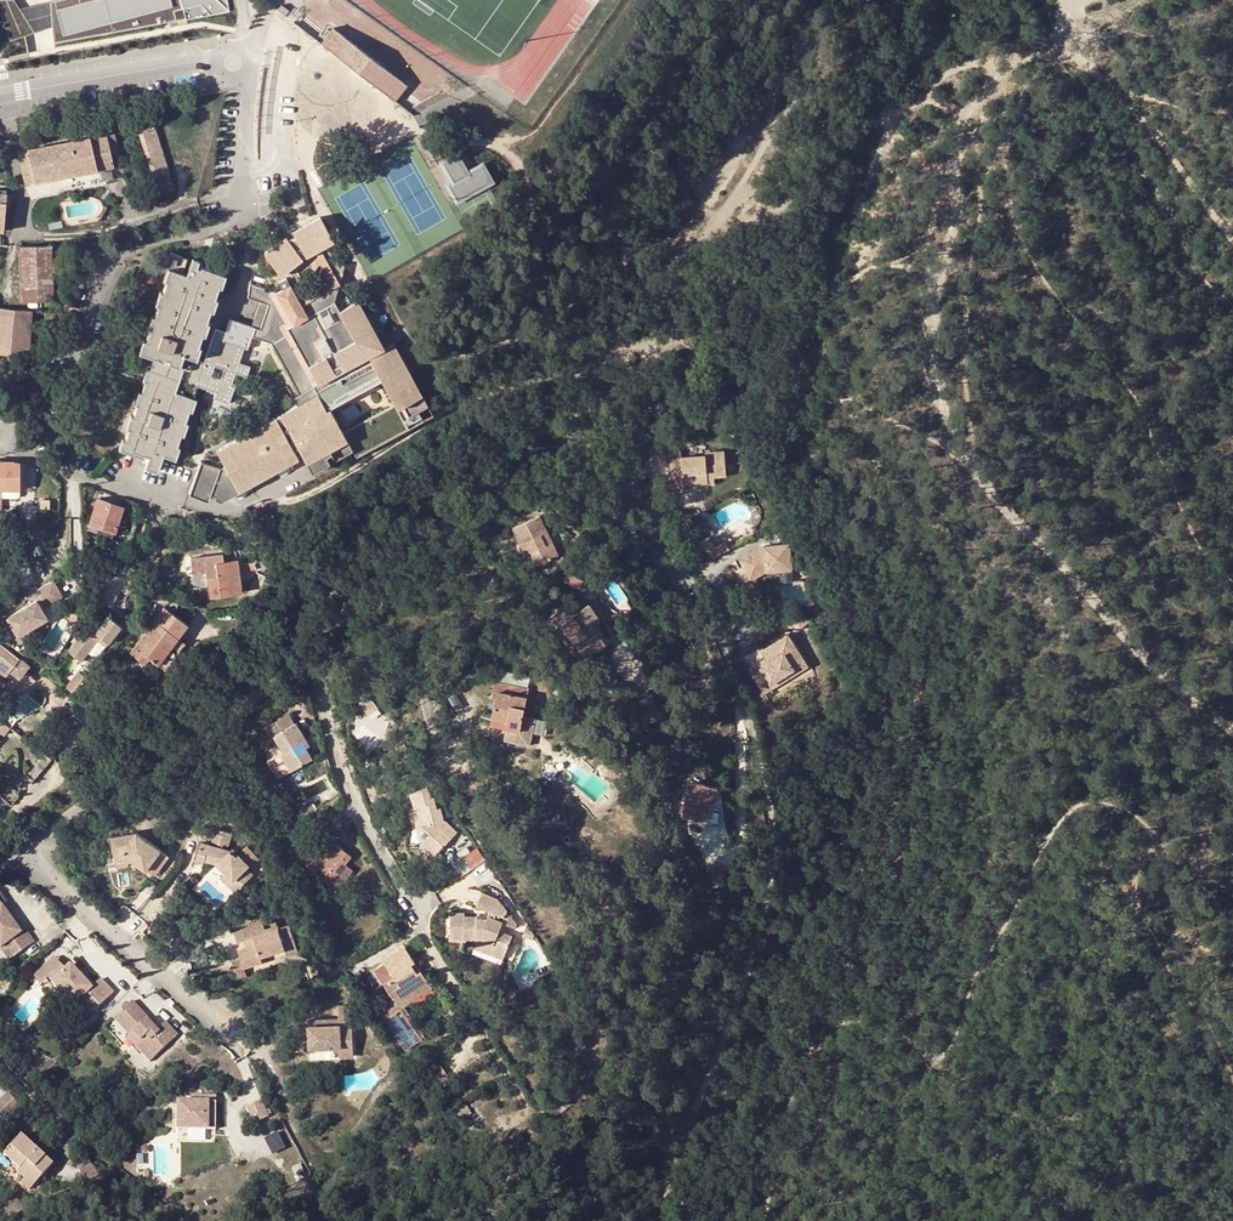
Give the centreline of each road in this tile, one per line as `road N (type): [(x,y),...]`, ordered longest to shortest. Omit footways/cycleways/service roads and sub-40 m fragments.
road 1 (residential): [(305,472),(246,503),(203,508),(9,454),(19,424),(64,375),(100,275),(118,255),(224,225),(241,211),(241,87),(233,64)]
road 2 (track): [(1232,729),(1110,627),(968,450),(943,386),(932,336),(968,111),(983,84),(1007,66)]
road 3 (track): [(671,1220),(679,1149),(735,1018),(770,874),(777,815),(761,736),(744,700)]
road 4 (residential): [(294,662),(350,596),(481,499),(559,471),(612,473)]
road 5 (residential): [(29,853),(294,662)]
road 6 (track): [(755,162),(790,105),(814,97),(888,119),(969,65),(1028,58)]
road 7 (residential): [(294,662),(321,704),(344,779),(430,947)]
road 8 (track): [(1028,58),(1094,70),(1117,88),(1232,242)]
road 9 (residential): [(744,700),(642,501),(612,473)]
road 10 (track): [(1232,958),(1133,900),(1133,863),(1147,849),(1193,841),(1232,846)]
road 11 (residential): [(29,853),(202,1016)]
road 12 (unclassified): [(0,97),(207,60),(233,64)]
road 13 (track): [(645,358),(681,282),(735,229),(755,162)]
road 14 (track): [(612,473),(645,358)]

